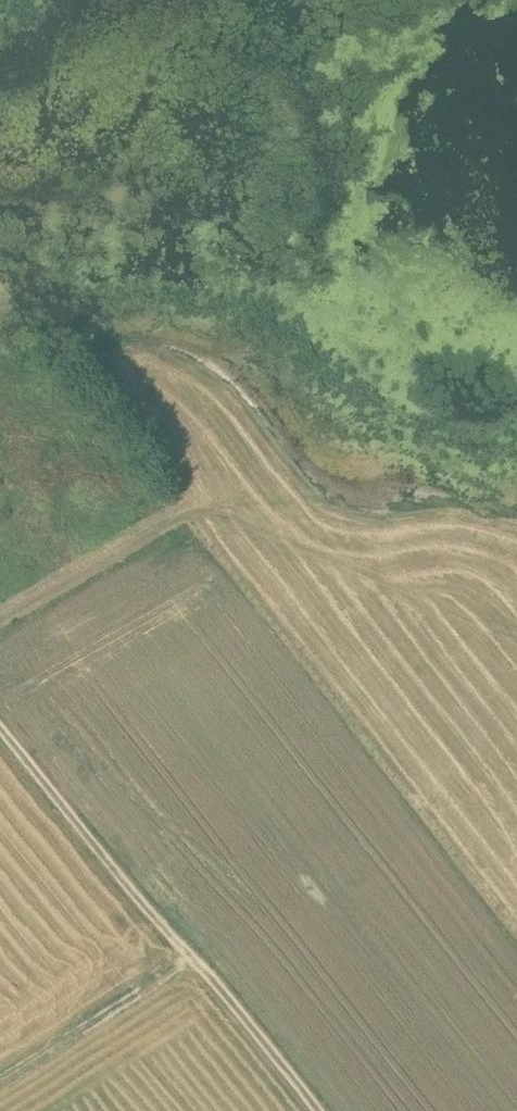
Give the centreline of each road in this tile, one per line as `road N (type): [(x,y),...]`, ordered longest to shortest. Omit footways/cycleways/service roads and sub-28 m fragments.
road 1 (track): [(0,732),(309,1110)]
road 2 (track): [(516,577),(331,339)]
road 3 (track): [(0,1096),(195,971)]

